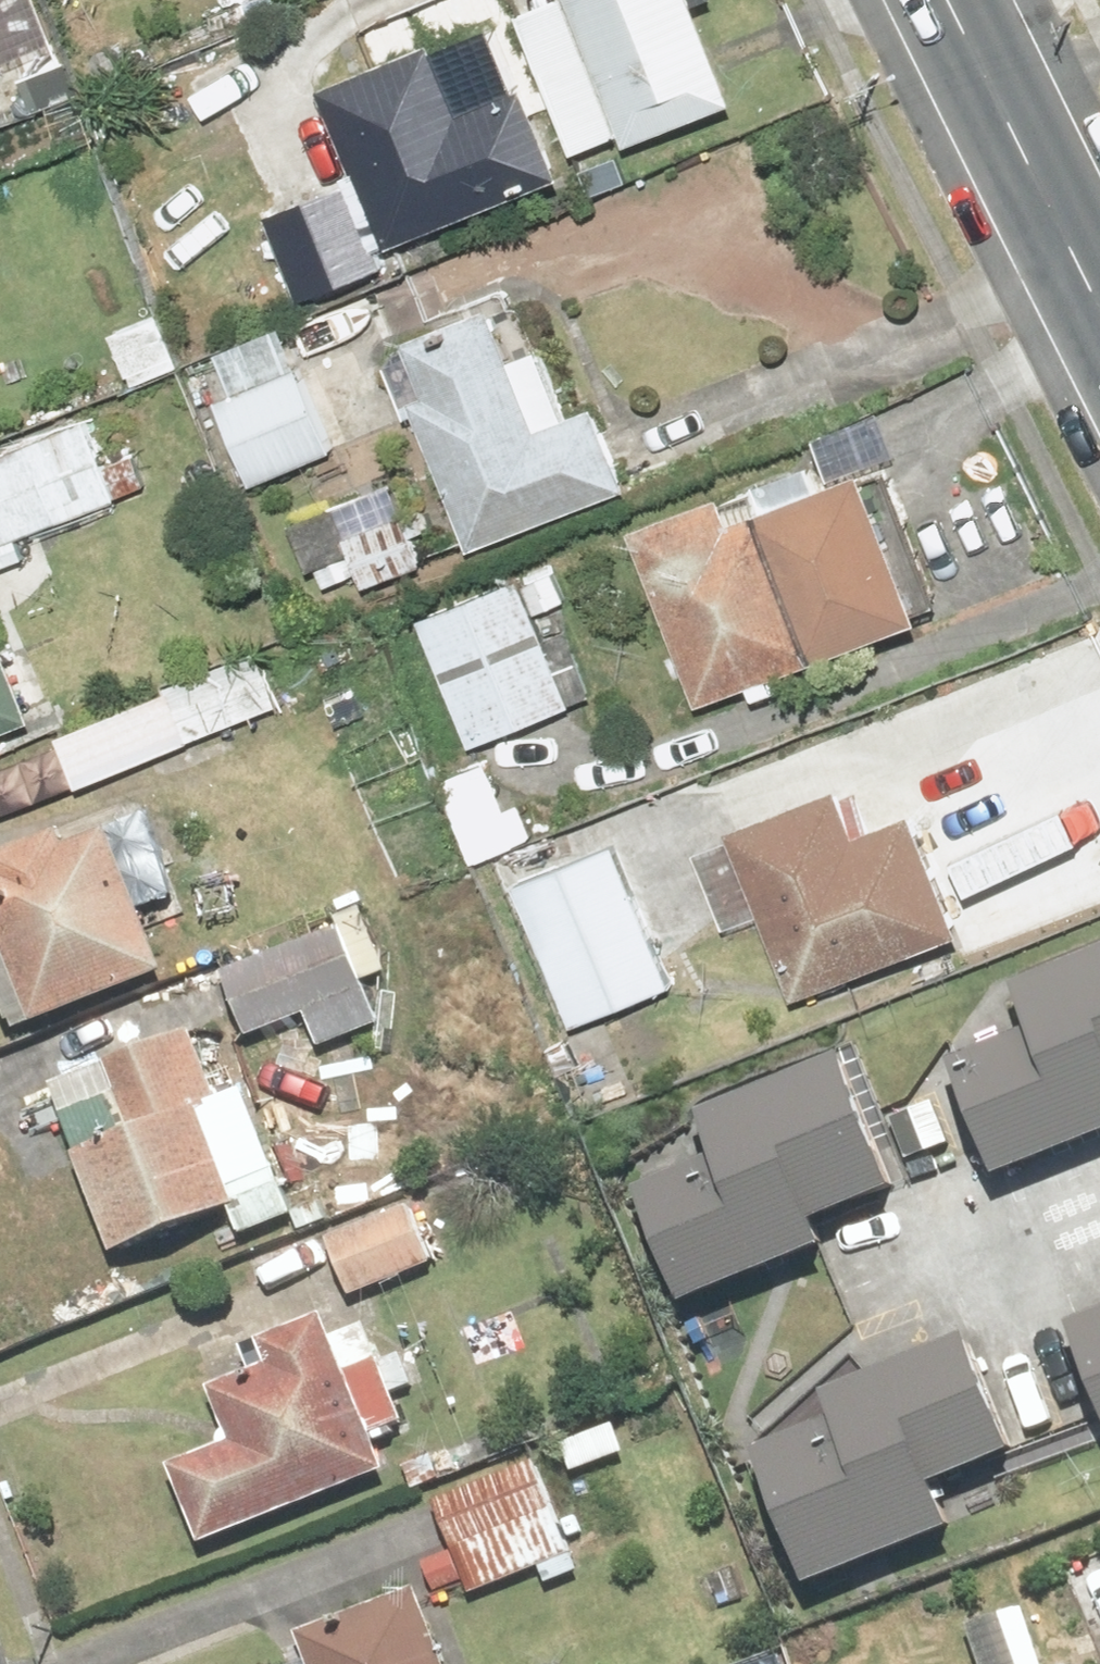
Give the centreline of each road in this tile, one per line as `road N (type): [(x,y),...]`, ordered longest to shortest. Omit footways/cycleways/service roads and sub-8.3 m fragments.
road 1 (secondary): [(1099,284),(959,0)]

